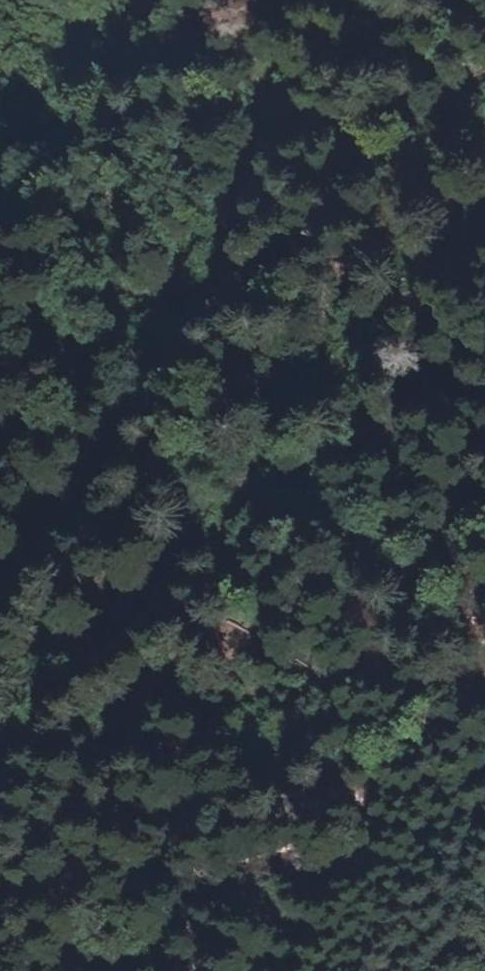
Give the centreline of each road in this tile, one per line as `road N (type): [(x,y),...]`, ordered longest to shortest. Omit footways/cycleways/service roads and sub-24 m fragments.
road 1 (track): [(484,242),(362,350),(210,546),(44,723),(0,792)]
road 2 (track): [(0,608),(97,488),(208,295),(236,224),(279,59),(307,0)]

